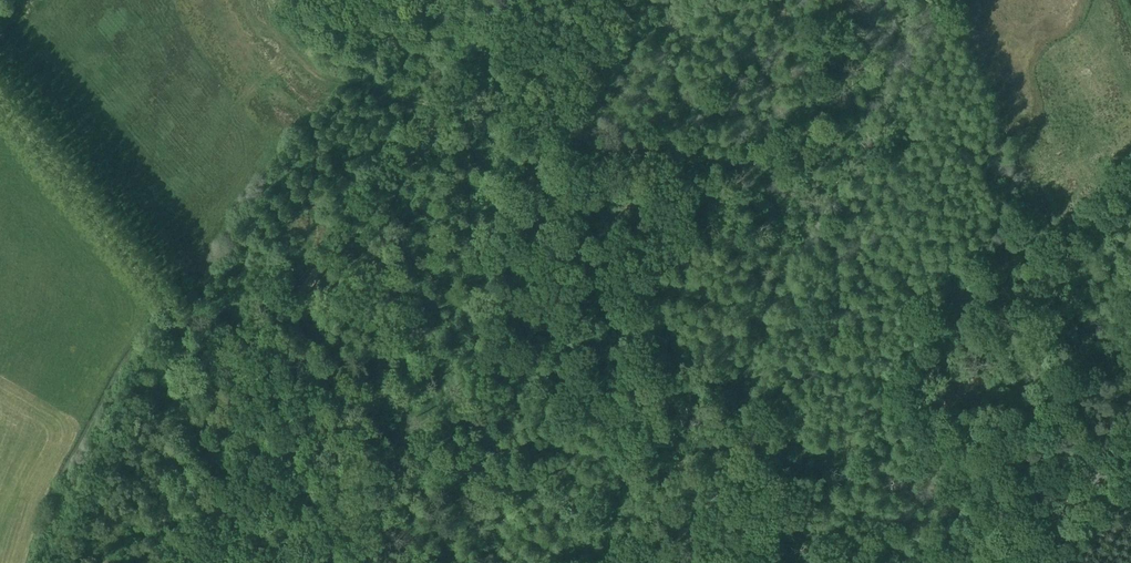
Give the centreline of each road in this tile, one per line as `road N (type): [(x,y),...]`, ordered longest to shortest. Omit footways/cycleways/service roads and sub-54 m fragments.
road 1 (track): [(188,562),(263,351),(512,0)]
road 2 (unclassified): [(1015,562),(1130,446)]

